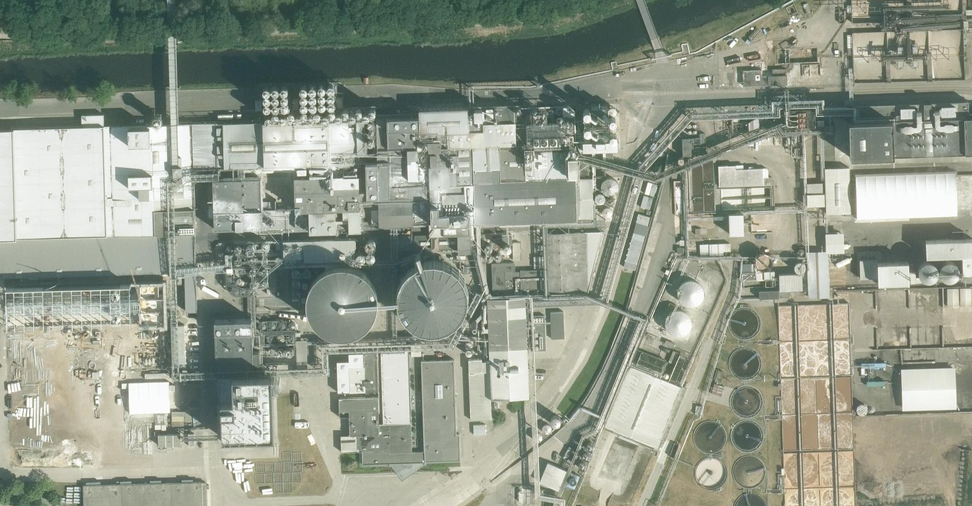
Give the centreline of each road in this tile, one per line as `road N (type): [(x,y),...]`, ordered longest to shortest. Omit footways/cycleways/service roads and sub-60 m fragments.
road 1 (unclassified): [(0,40),(521,21),(605,0)]

